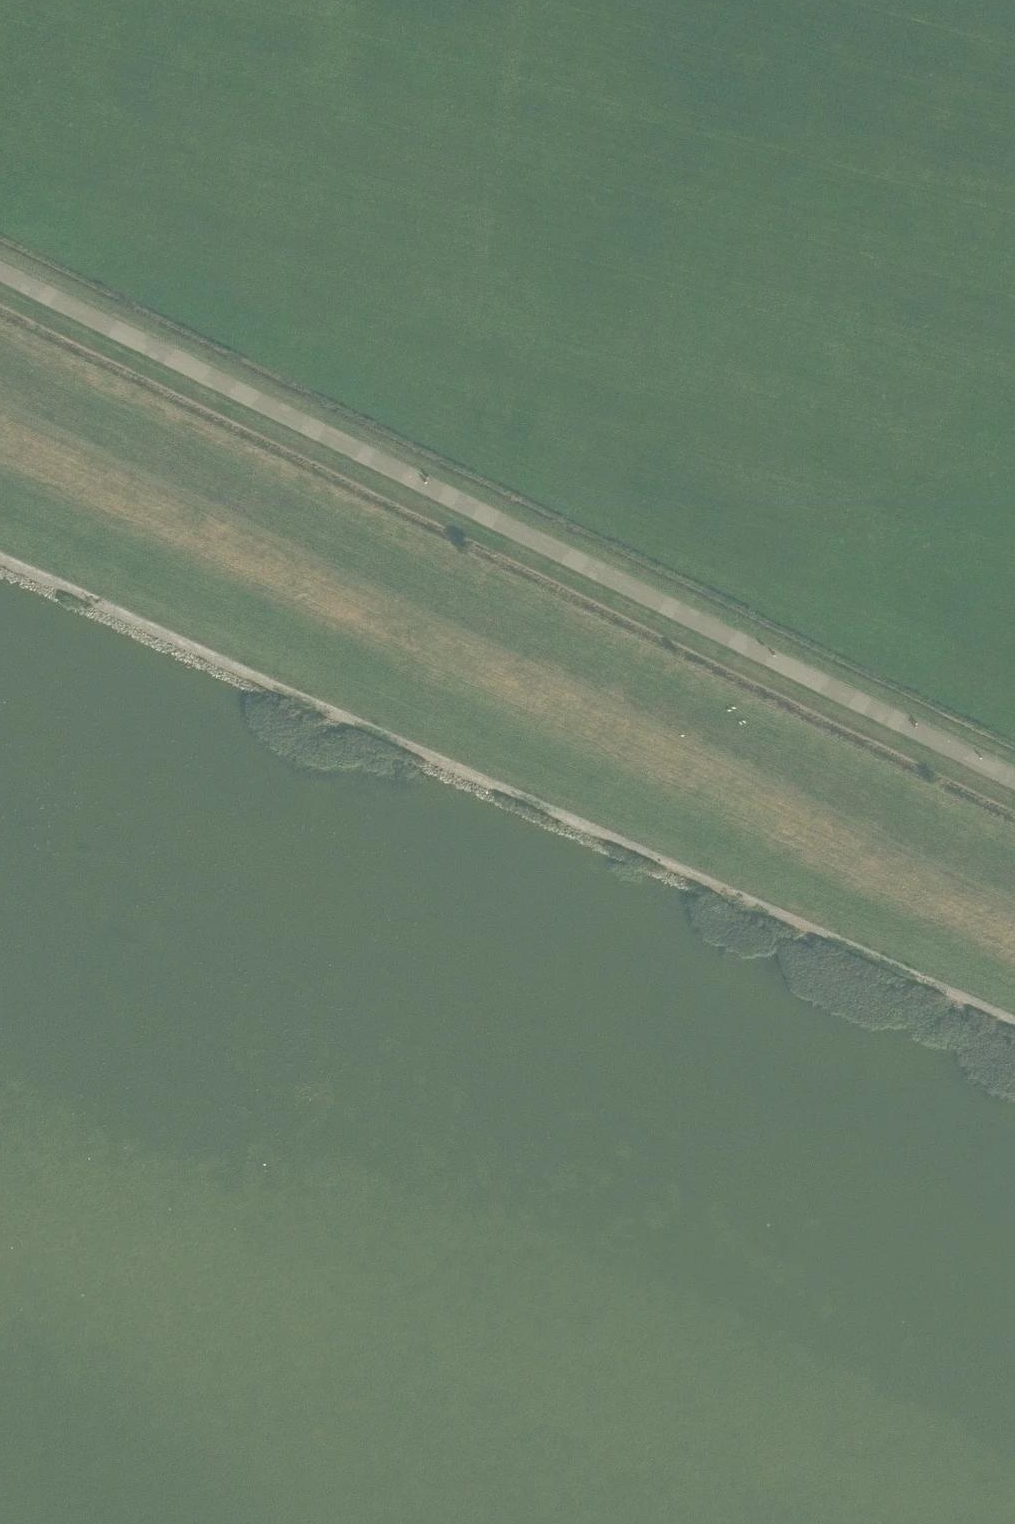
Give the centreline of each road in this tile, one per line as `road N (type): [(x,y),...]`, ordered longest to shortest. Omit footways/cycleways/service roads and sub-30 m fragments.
road 1 (tertiary): [(0,271),(1014,778)]

